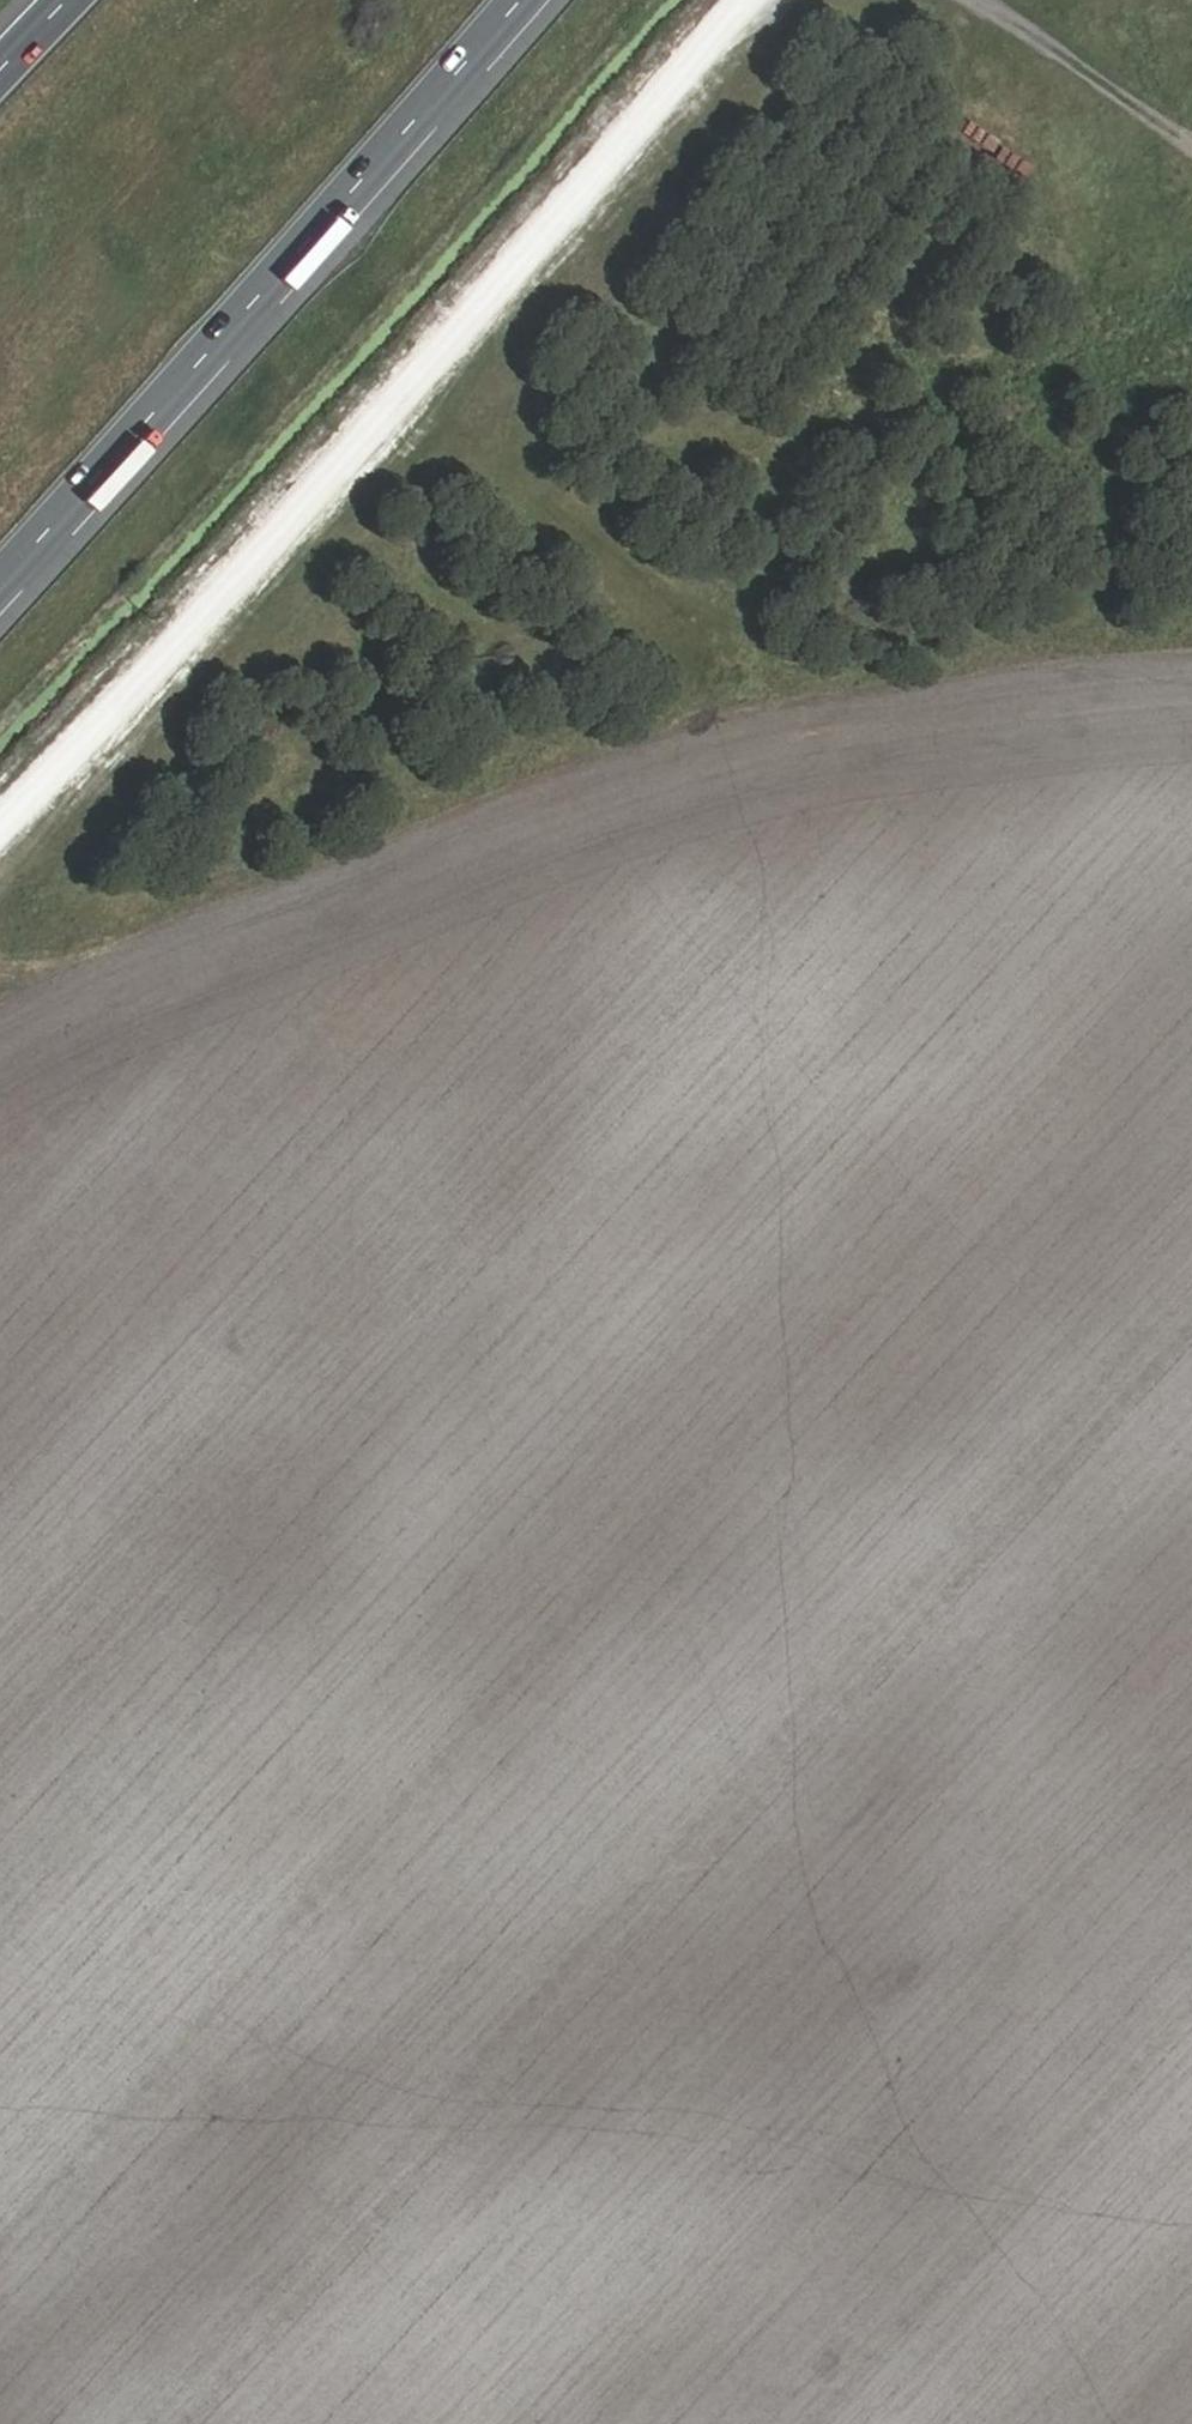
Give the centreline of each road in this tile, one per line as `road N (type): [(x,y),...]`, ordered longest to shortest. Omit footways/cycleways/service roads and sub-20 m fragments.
road 1 (track): [(0,842),(233,605),(766,0)]
road 2 (motorway): [(0,593),(527,0)]

